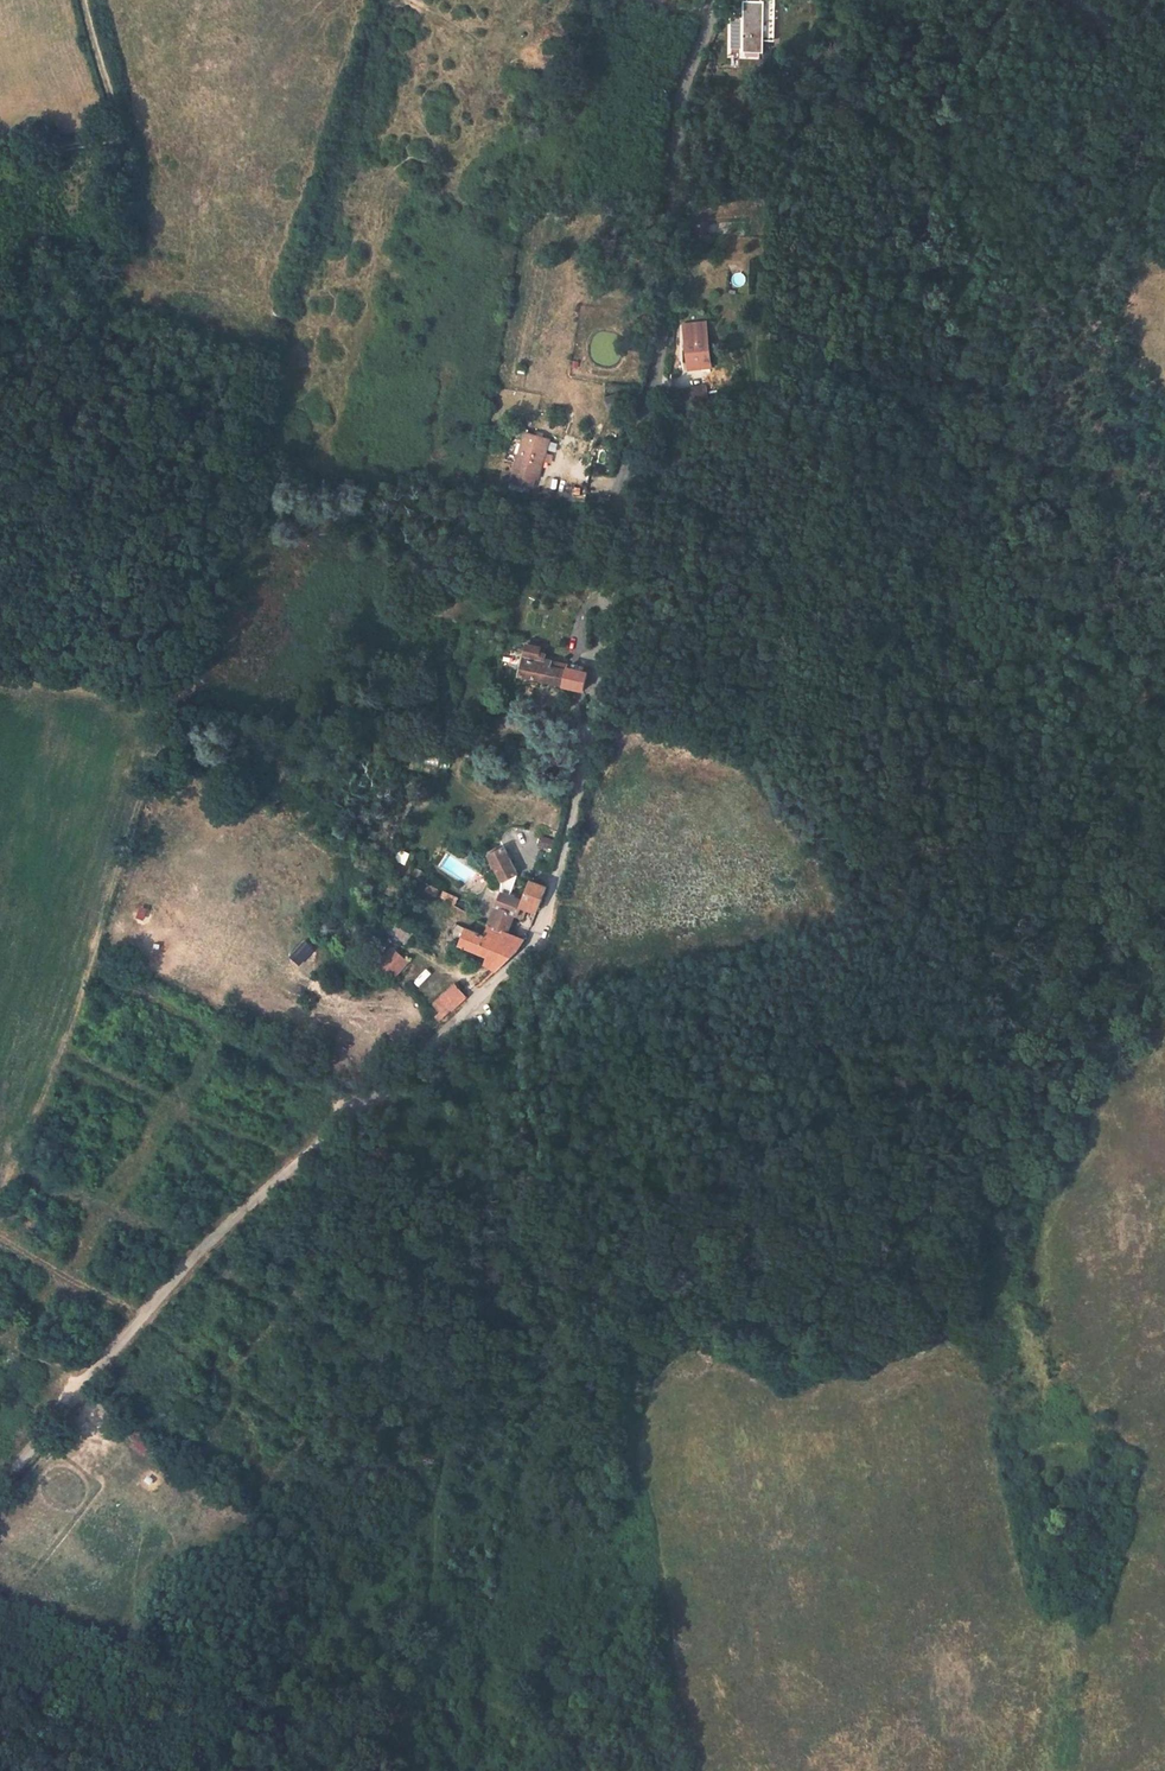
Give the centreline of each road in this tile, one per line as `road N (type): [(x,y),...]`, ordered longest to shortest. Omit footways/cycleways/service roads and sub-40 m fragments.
road 1 (unclassified): [(442,1036),(528,956),(562,882),(607,573),(654,358),(712,0)]
road 2 (track): [(0,1485),(228,1220),(442,1036)]

